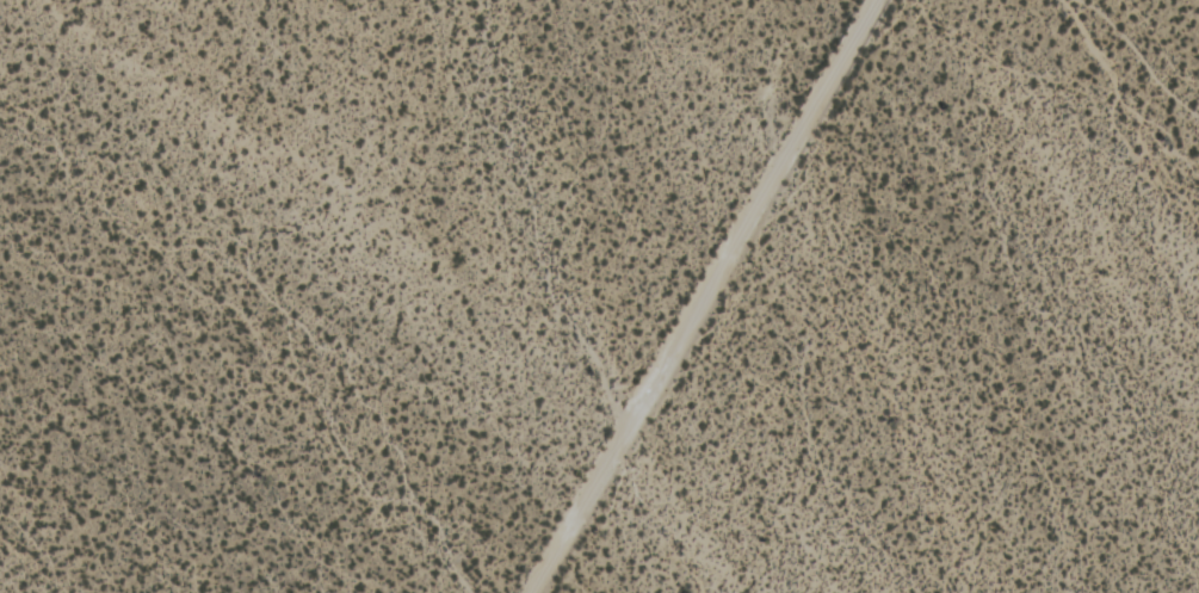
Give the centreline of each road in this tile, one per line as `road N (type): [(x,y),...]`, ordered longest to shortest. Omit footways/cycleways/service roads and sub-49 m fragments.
road 1 (track): [(549,592),(893,0)]

